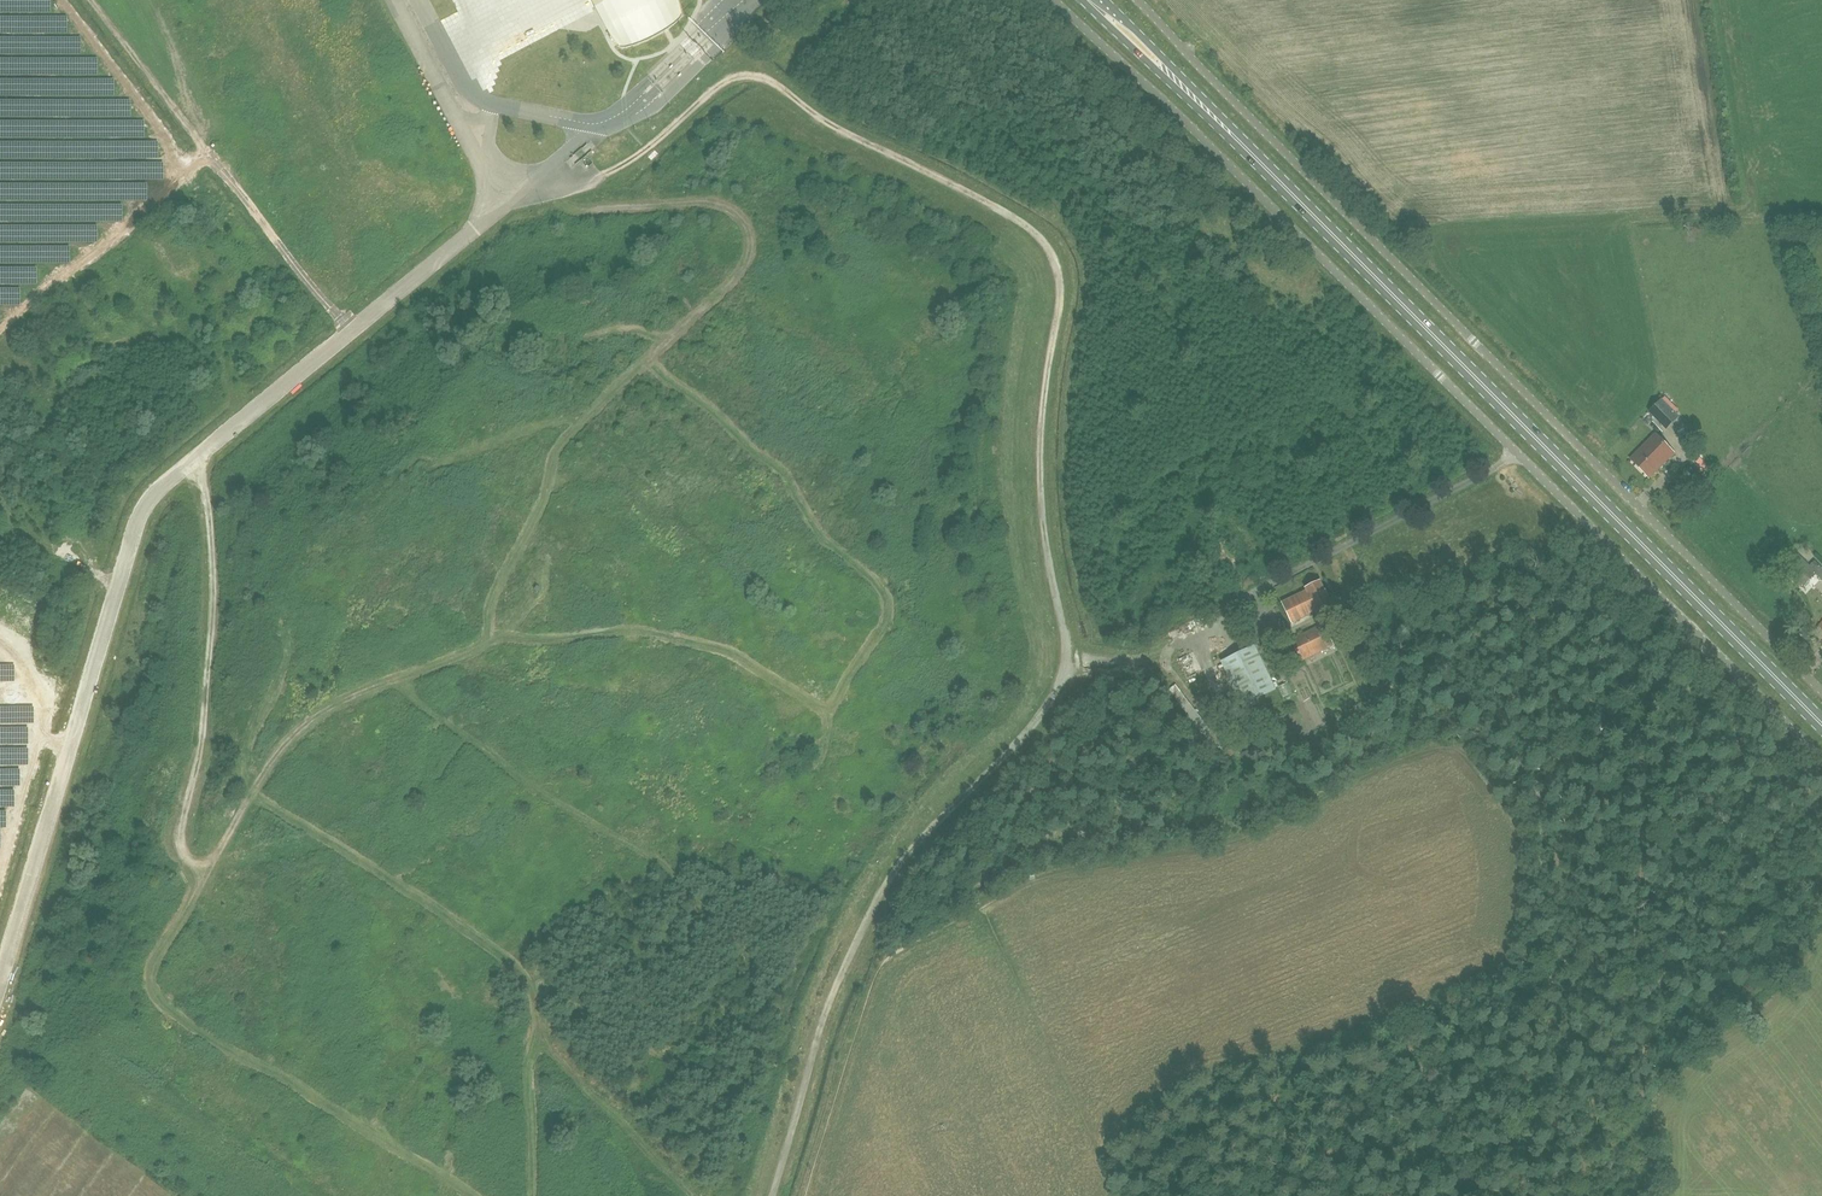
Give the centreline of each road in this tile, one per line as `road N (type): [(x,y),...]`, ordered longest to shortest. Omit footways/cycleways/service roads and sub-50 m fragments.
road 1 (track): [(198,457),(214,587),(203,733),(179,840),(201,866),(217,853),(256,780),(323,709),(481,645),(558,448),(723,293),(747,259),(747,229),(727,208),(582,207),(531,182)]
road 2 (unclassified): [(1821,760),(1054,0)]
road 3 (unclassified): [(1821,688),(1135,0)]
road 4 (track): [(488,635),(565,640),(627,632),(716,645),(828,709),(883,624),(881,588),(817,531),(789,486),(651,359)]
road 5 (primary): [(1821,725),(1249,150)]
road 6 (track): [(209,865),(240,864),(323,839),(428,903),(527,978),(544,1043),(694,1195)]
road 7 (track): [(588,417),(441,464),(411,463),(311,547),(287,595),(285,653),(246,753),(256,780)]
road 8 (track): [(201,866),(186,911),(152,967),(156,999),(475,1195)]
road 9 (track): [(402,680),(515,774),(673,875),(748,958)]
road 10 (track): [(91,0),(348,334)]
road 11 (primary): [(1082,0),(1249,150)]
road 12 (primary): [(1249,150),(1101,0)]
road 13 (track): [(531,1195),(527,1065),(544,1043)]

